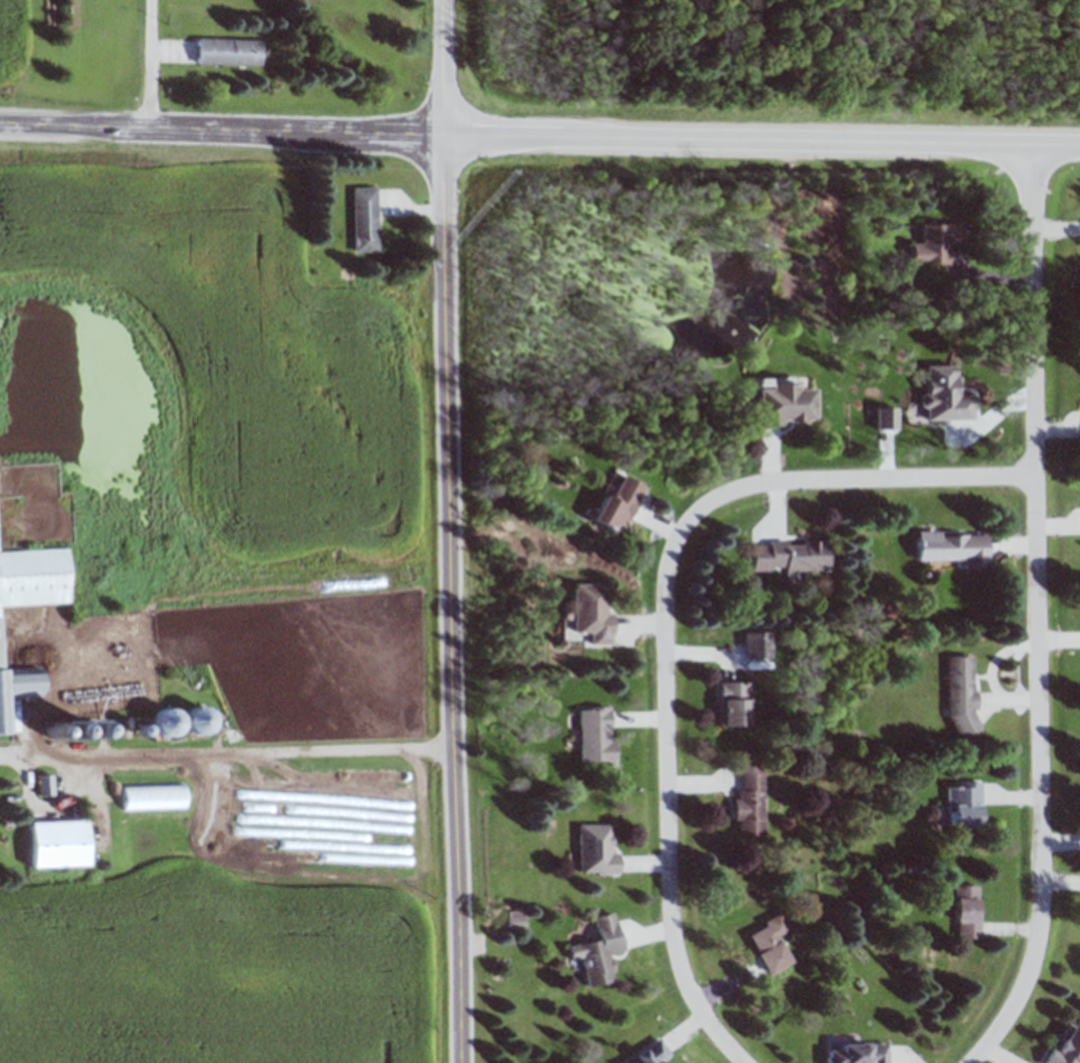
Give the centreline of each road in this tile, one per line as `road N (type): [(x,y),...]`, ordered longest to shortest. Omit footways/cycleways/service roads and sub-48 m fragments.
road 1 (secondary): [(0,124),(1079,146)]
road 2 (residential): [(446,0),(460,1062)]
road 3 (residential): [(973,1062),(1015,1011),(1043,911),(1033,145)]
road 4 (residential): [(1040,478),(772,482),(716,499),(682,533),(670,563),(667,615),(672,911),(696,1000),(746,1062)]

